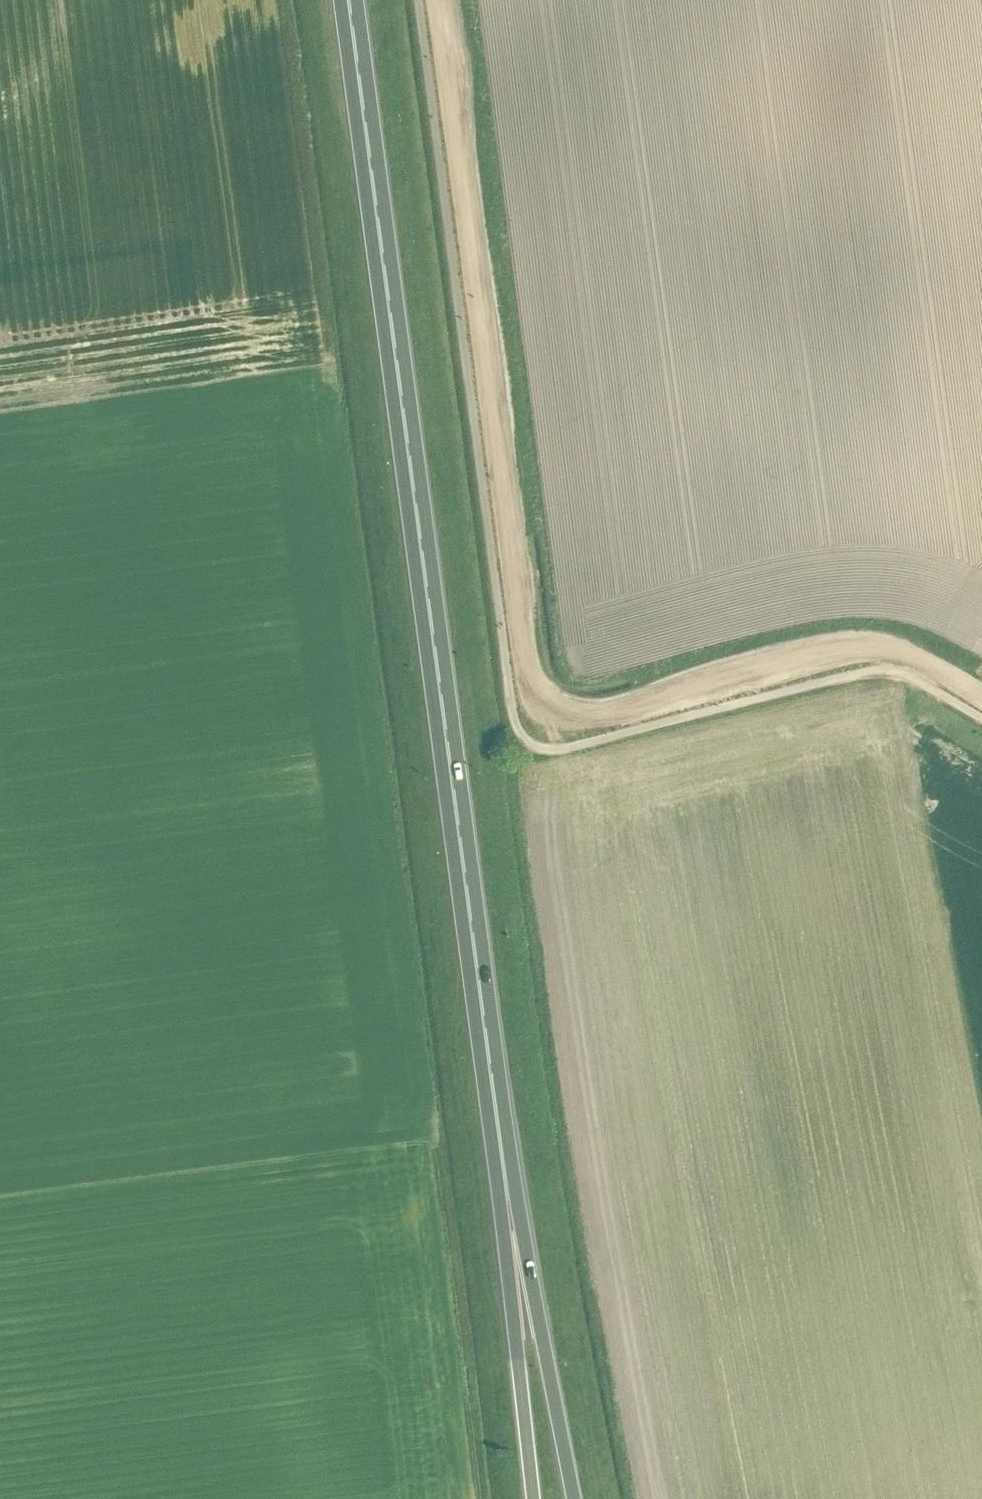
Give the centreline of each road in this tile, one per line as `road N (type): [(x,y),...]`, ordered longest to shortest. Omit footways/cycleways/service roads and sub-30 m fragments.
road 1 (trunk): [(511,1224),(349,0)]
road 2 (track): [(434,0),(524,676),(545,714),(590,723),(831,658),(880,653),(981,695)]
road 3 (trunk): [(574,1498),(511,1224)]
road 4 (trunk): [(511,1224),(534,1498)]

